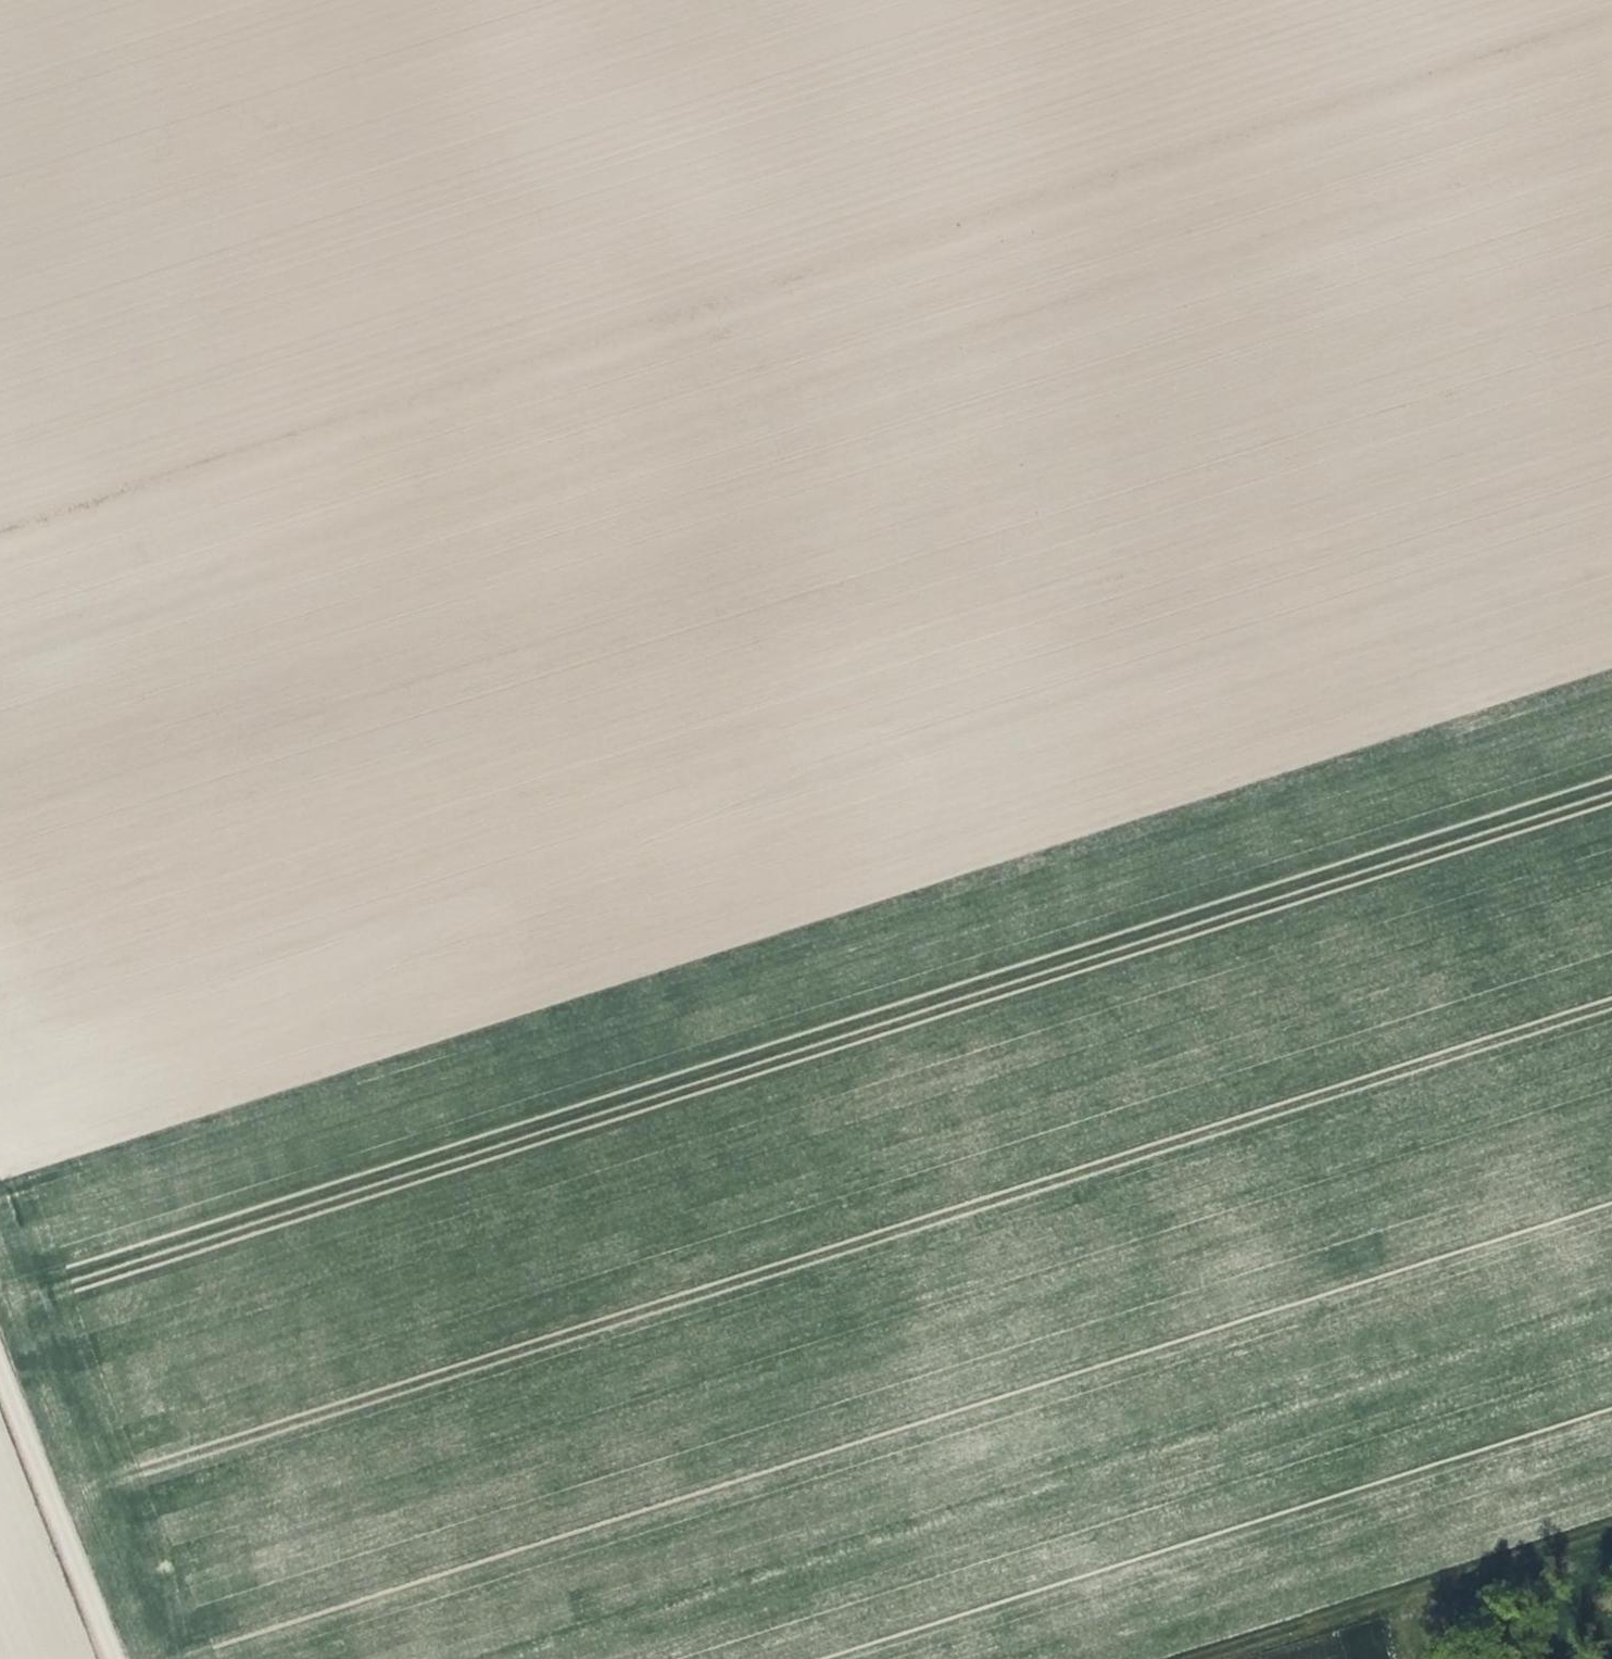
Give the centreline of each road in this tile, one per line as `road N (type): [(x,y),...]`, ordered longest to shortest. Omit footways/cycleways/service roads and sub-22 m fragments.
road 1 (track): [(1204,1658),(1611,1529)]
road 2 (track): [(108,1658),(0,1377)]

